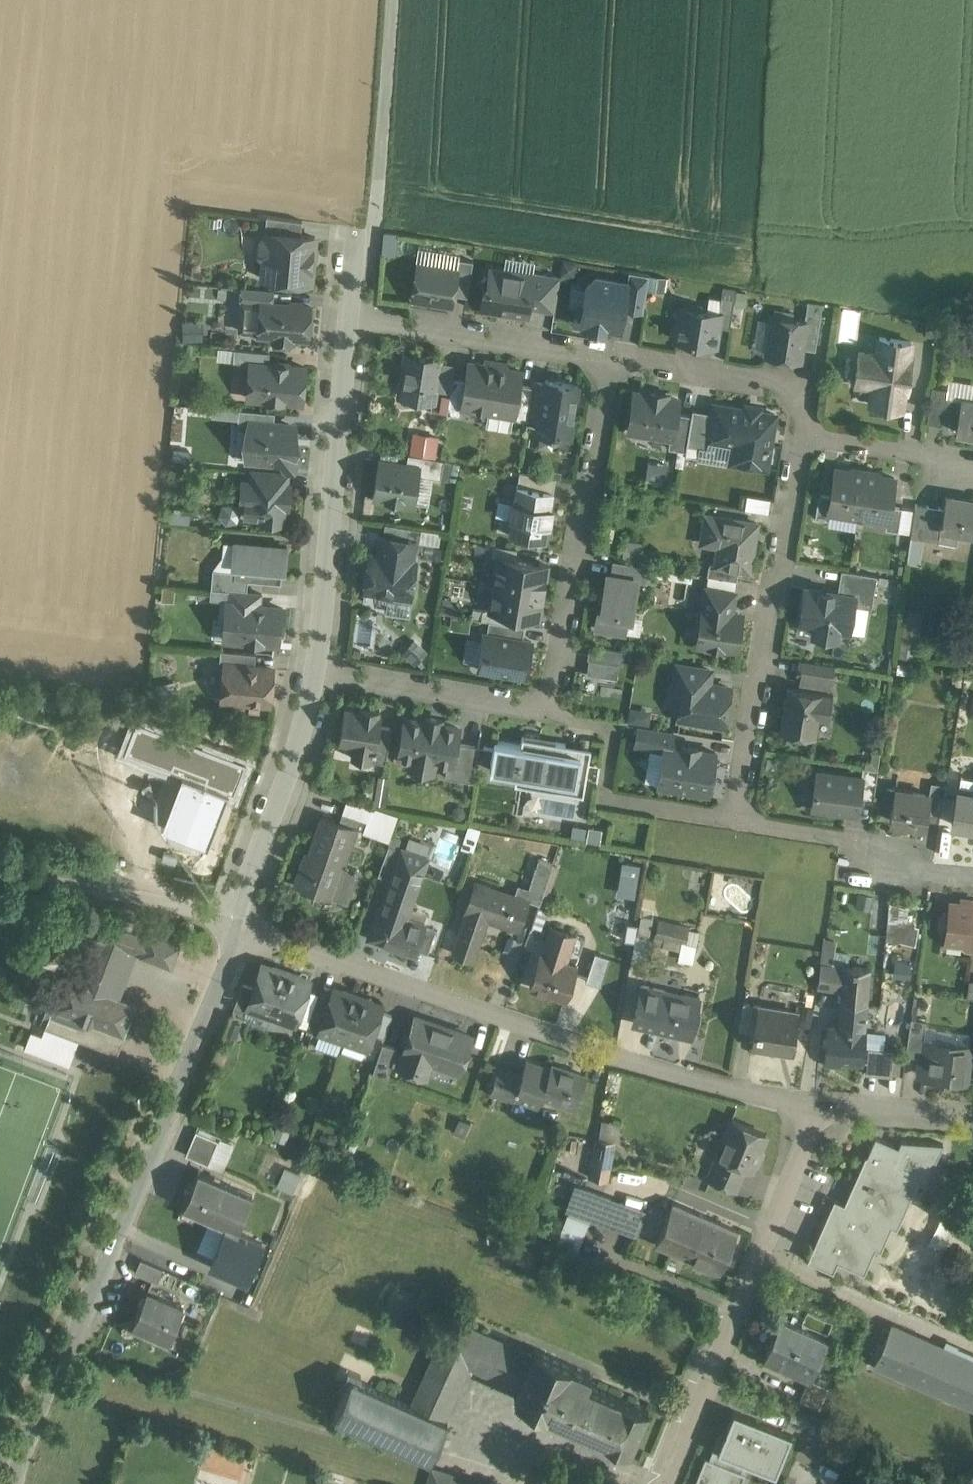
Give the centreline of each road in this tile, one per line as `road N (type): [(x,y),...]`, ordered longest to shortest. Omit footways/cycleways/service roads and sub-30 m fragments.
road 1 (residential): [(823,1106),(613,1054),(240,928)]
road 2 (residential): [(319,673),(552,715),(604,354)]
road 3 (residential): [(240,928),(11,1483)]
road 4 (residential): [(666,1483),(823,1106)]
road 5 (residential): [(800,430),(738,818)]
road 6 (residential): [(351,314),(319,673)]
road 7 (residential): [(390,0),(371,236),(351,314)]
road 8 (residential): [(319,673),(240,928)]
road 9 (residential): [(351,314),(604,354)]
road 10 (residential): [(240,928),(0,873)]
road 11 (residential): [(604,354),(806,390),(800,430)]
road 12 (residential): [(972,1120),(823,1106)]
road 13 (residential): [(832,835),(931,875),(972,878)]
road 14 (residential): [(738,818),(602,797)]

